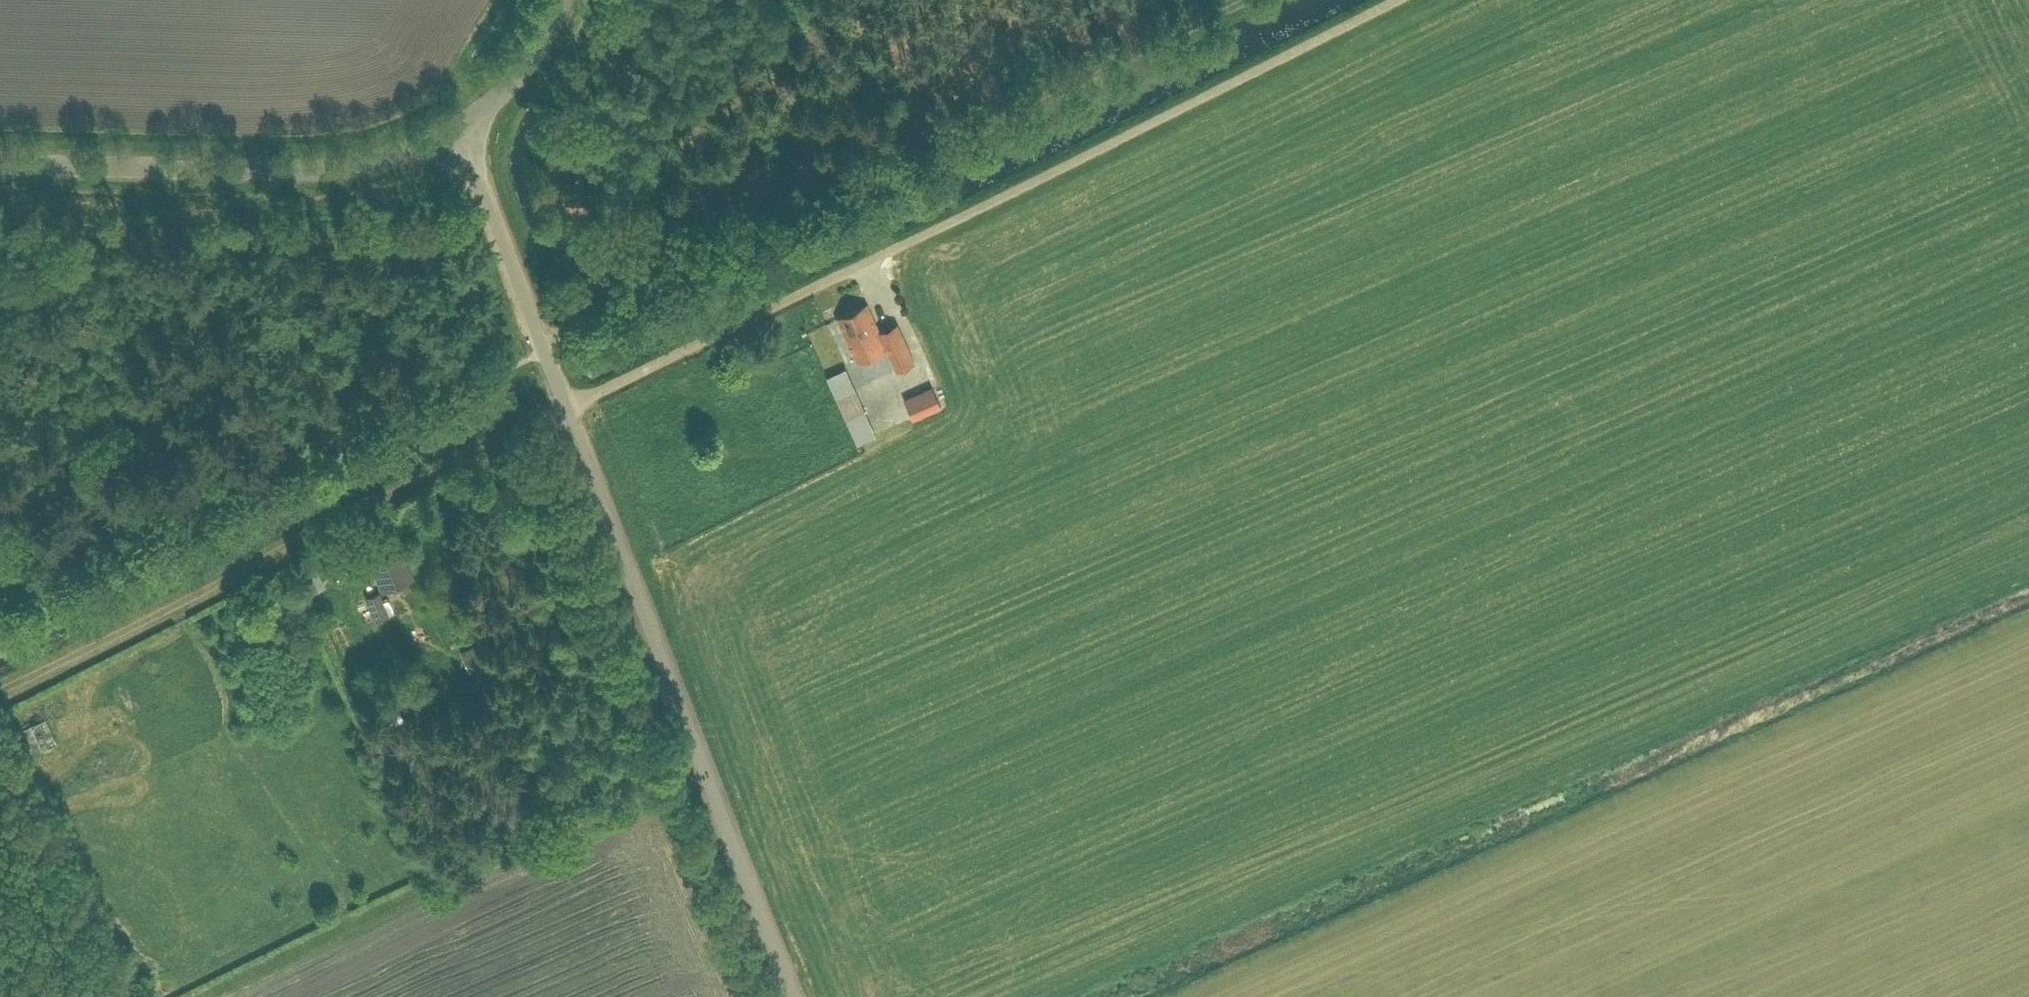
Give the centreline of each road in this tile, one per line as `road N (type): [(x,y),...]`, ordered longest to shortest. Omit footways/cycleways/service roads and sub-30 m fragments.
road 1 (unclassified): [(566,409),(1394,0)]
road 2 (unclassified): [(792,996),(566,409)]
road 3 (unclassified): [(458,125),(396,157),(319,168),(0,158)]
road 4 (unclassified): [(566,409),(458,125)]
road 5 (unclassified): [(458,125),(496,94),(561,0)]

